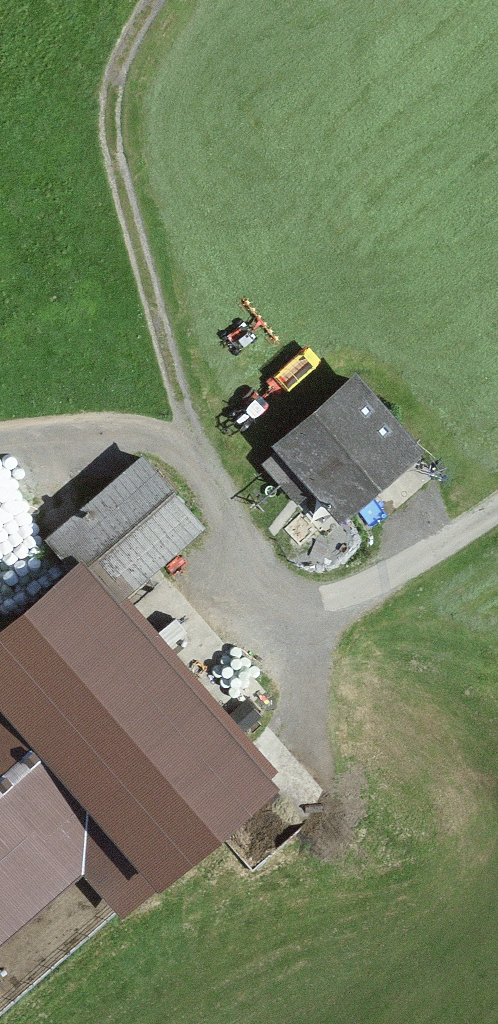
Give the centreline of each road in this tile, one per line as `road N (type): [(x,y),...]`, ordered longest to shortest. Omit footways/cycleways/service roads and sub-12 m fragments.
road 1 (track): [(184,441),(110,106),(155,0)]
road 2 (track): [(0,447),(184,441),(236,527),(241,590),(287,643)]
road 3 (track): [(287,643),(497,502)]

